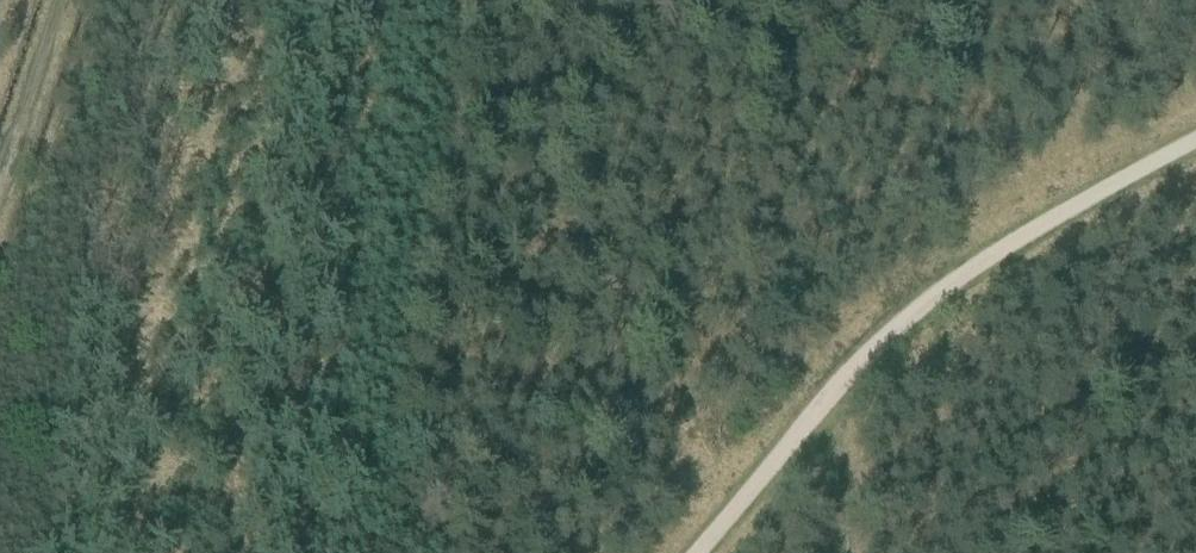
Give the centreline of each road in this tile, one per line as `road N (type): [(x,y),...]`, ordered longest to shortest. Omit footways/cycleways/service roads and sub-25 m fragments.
road 1 (track): [(706,552),(985,264),(1195,138)]
road 2 (track): [(51,0),(0,157)]

